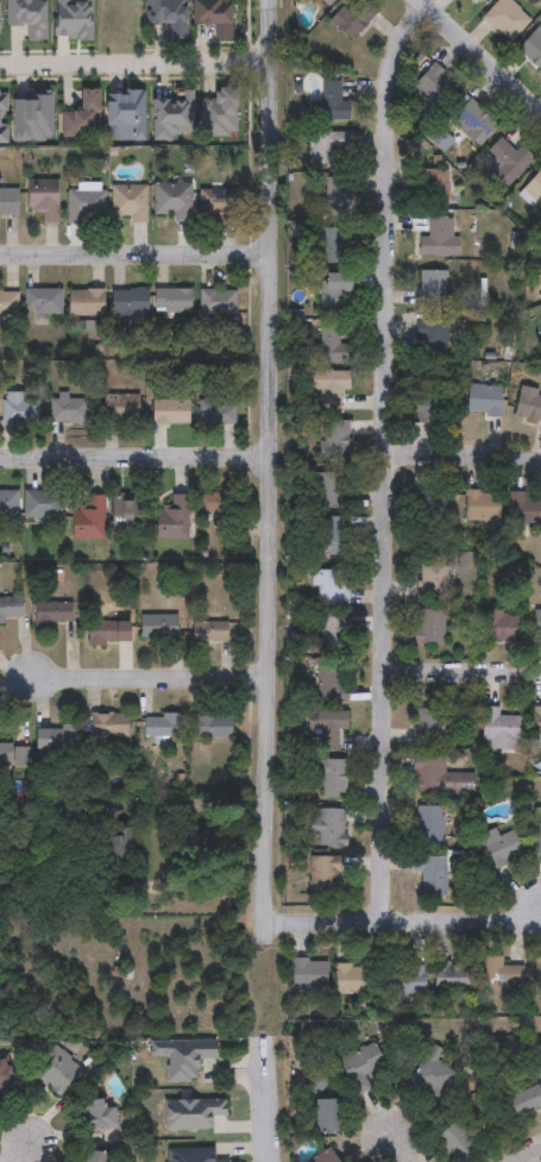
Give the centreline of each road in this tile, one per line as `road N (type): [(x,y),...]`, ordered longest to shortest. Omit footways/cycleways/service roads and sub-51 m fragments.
road 1 (residential): [(417,2),(389,65),(384,123),(385,927)]
road 2 (residential): [(276,0),(269,923)]
road 3 (residential): [(278,257),(0,259)]
road 4 (residential): [(278,461),(0,459)]
road 5 (residential): [(540,905),(455,925),(269,923)]
road 6 (residential): [(30,679),(276,684)]
road 7 (residential): [(0,68),(231,63)]
road 8 (residential): [(540,117),(415,0)]
road 9 (residential): [(540,464),(384,452)]
road 10 (residential): [(540,674),(385,671)]
road 11 (residential): [(268,1039),(273,1161)]

